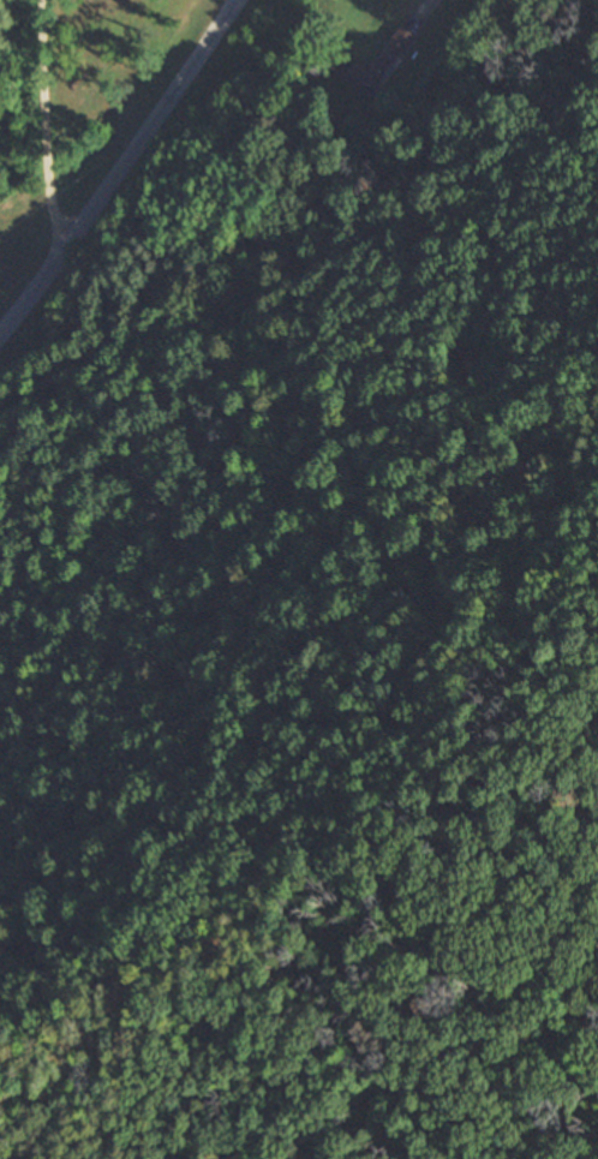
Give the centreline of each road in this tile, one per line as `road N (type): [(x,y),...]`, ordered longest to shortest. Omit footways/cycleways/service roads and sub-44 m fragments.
road 1 (tertiary): [(0,333),(241,0)]

